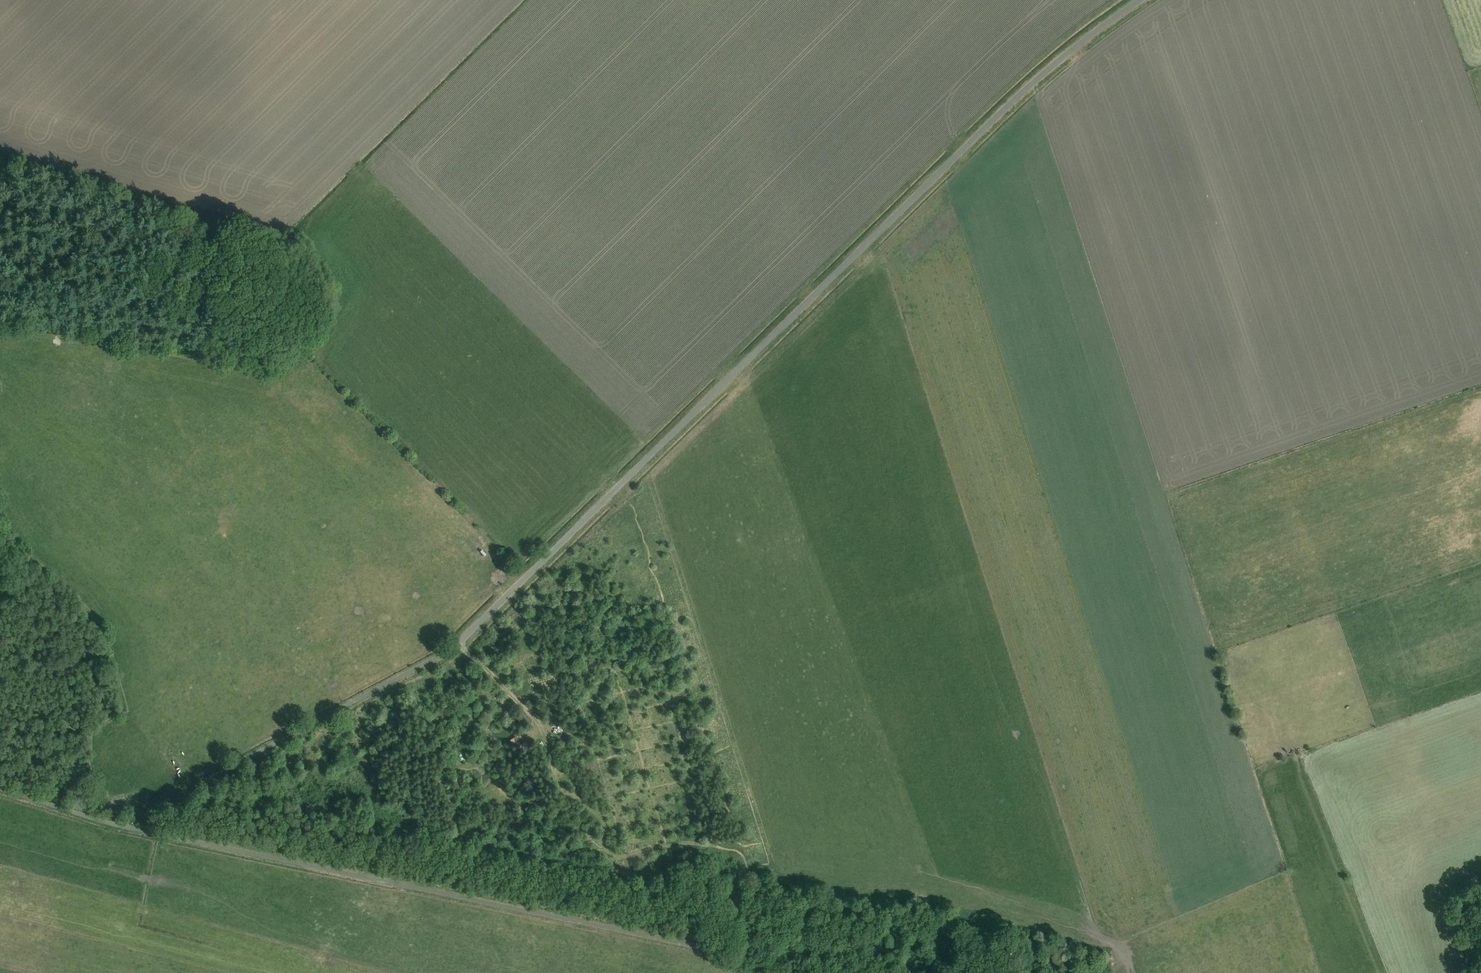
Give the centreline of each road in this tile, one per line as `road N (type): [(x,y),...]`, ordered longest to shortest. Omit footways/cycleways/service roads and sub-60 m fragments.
road 1 (unclassified): [(457,645),(1001,113),(1141,0)]

